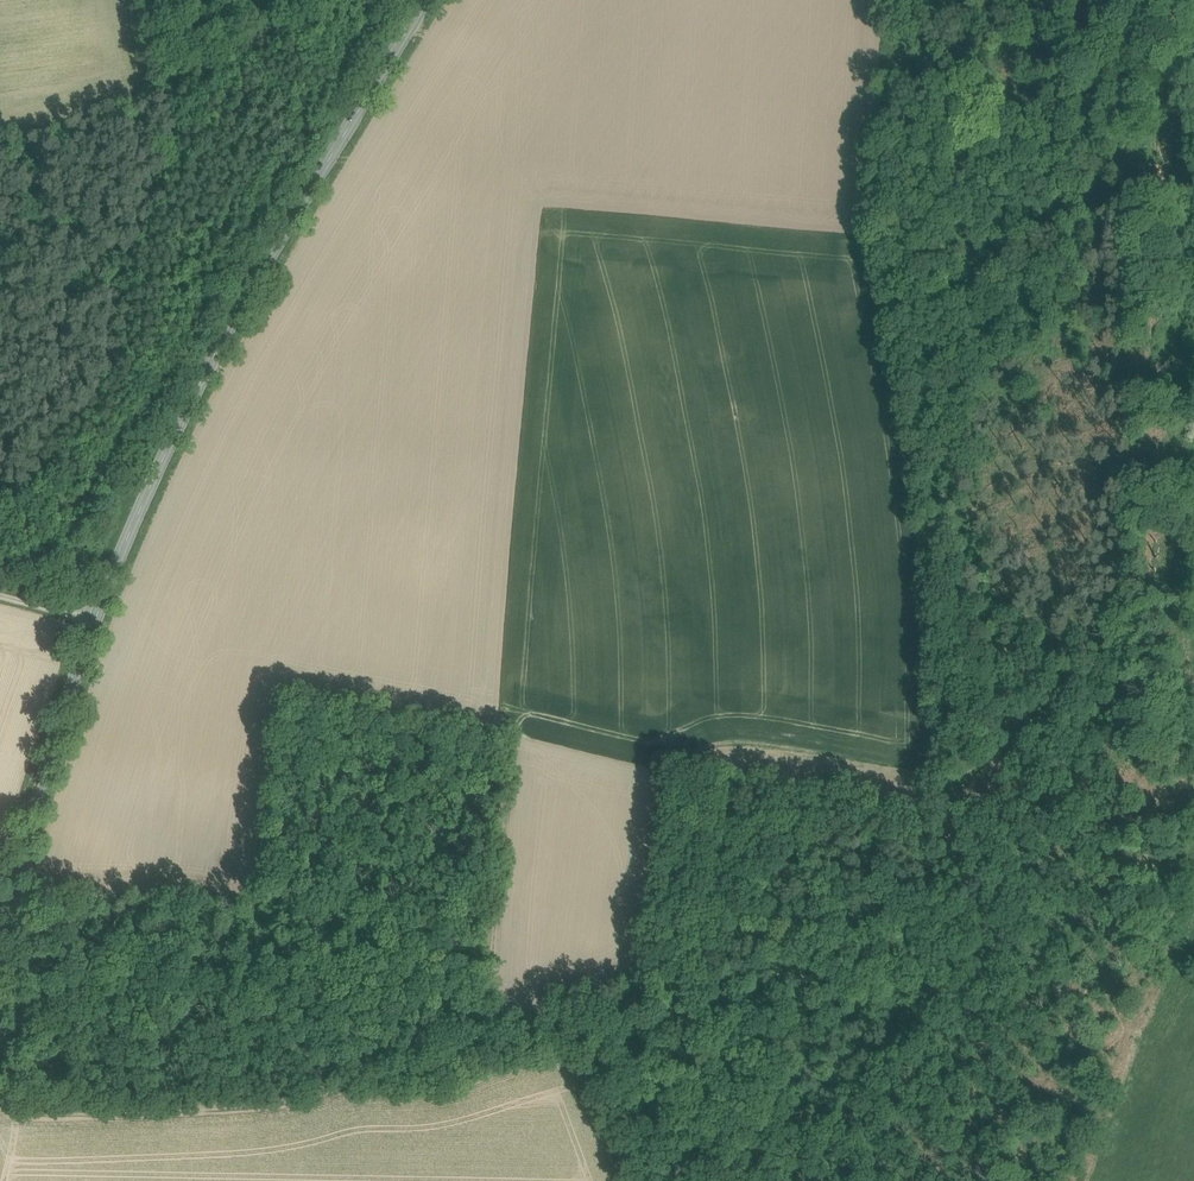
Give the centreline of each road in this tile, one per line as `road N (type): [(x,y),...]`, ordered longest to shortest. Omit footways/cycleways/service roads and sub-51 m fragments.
road 1 (secondary): [(0,948),(52,751),(147,493),(260,272),(426,0)]
road 2 (track): [(0,1105),(5,1112),(131,1115),(253,1108),(343,1088),(483,1037),(510,774)]

